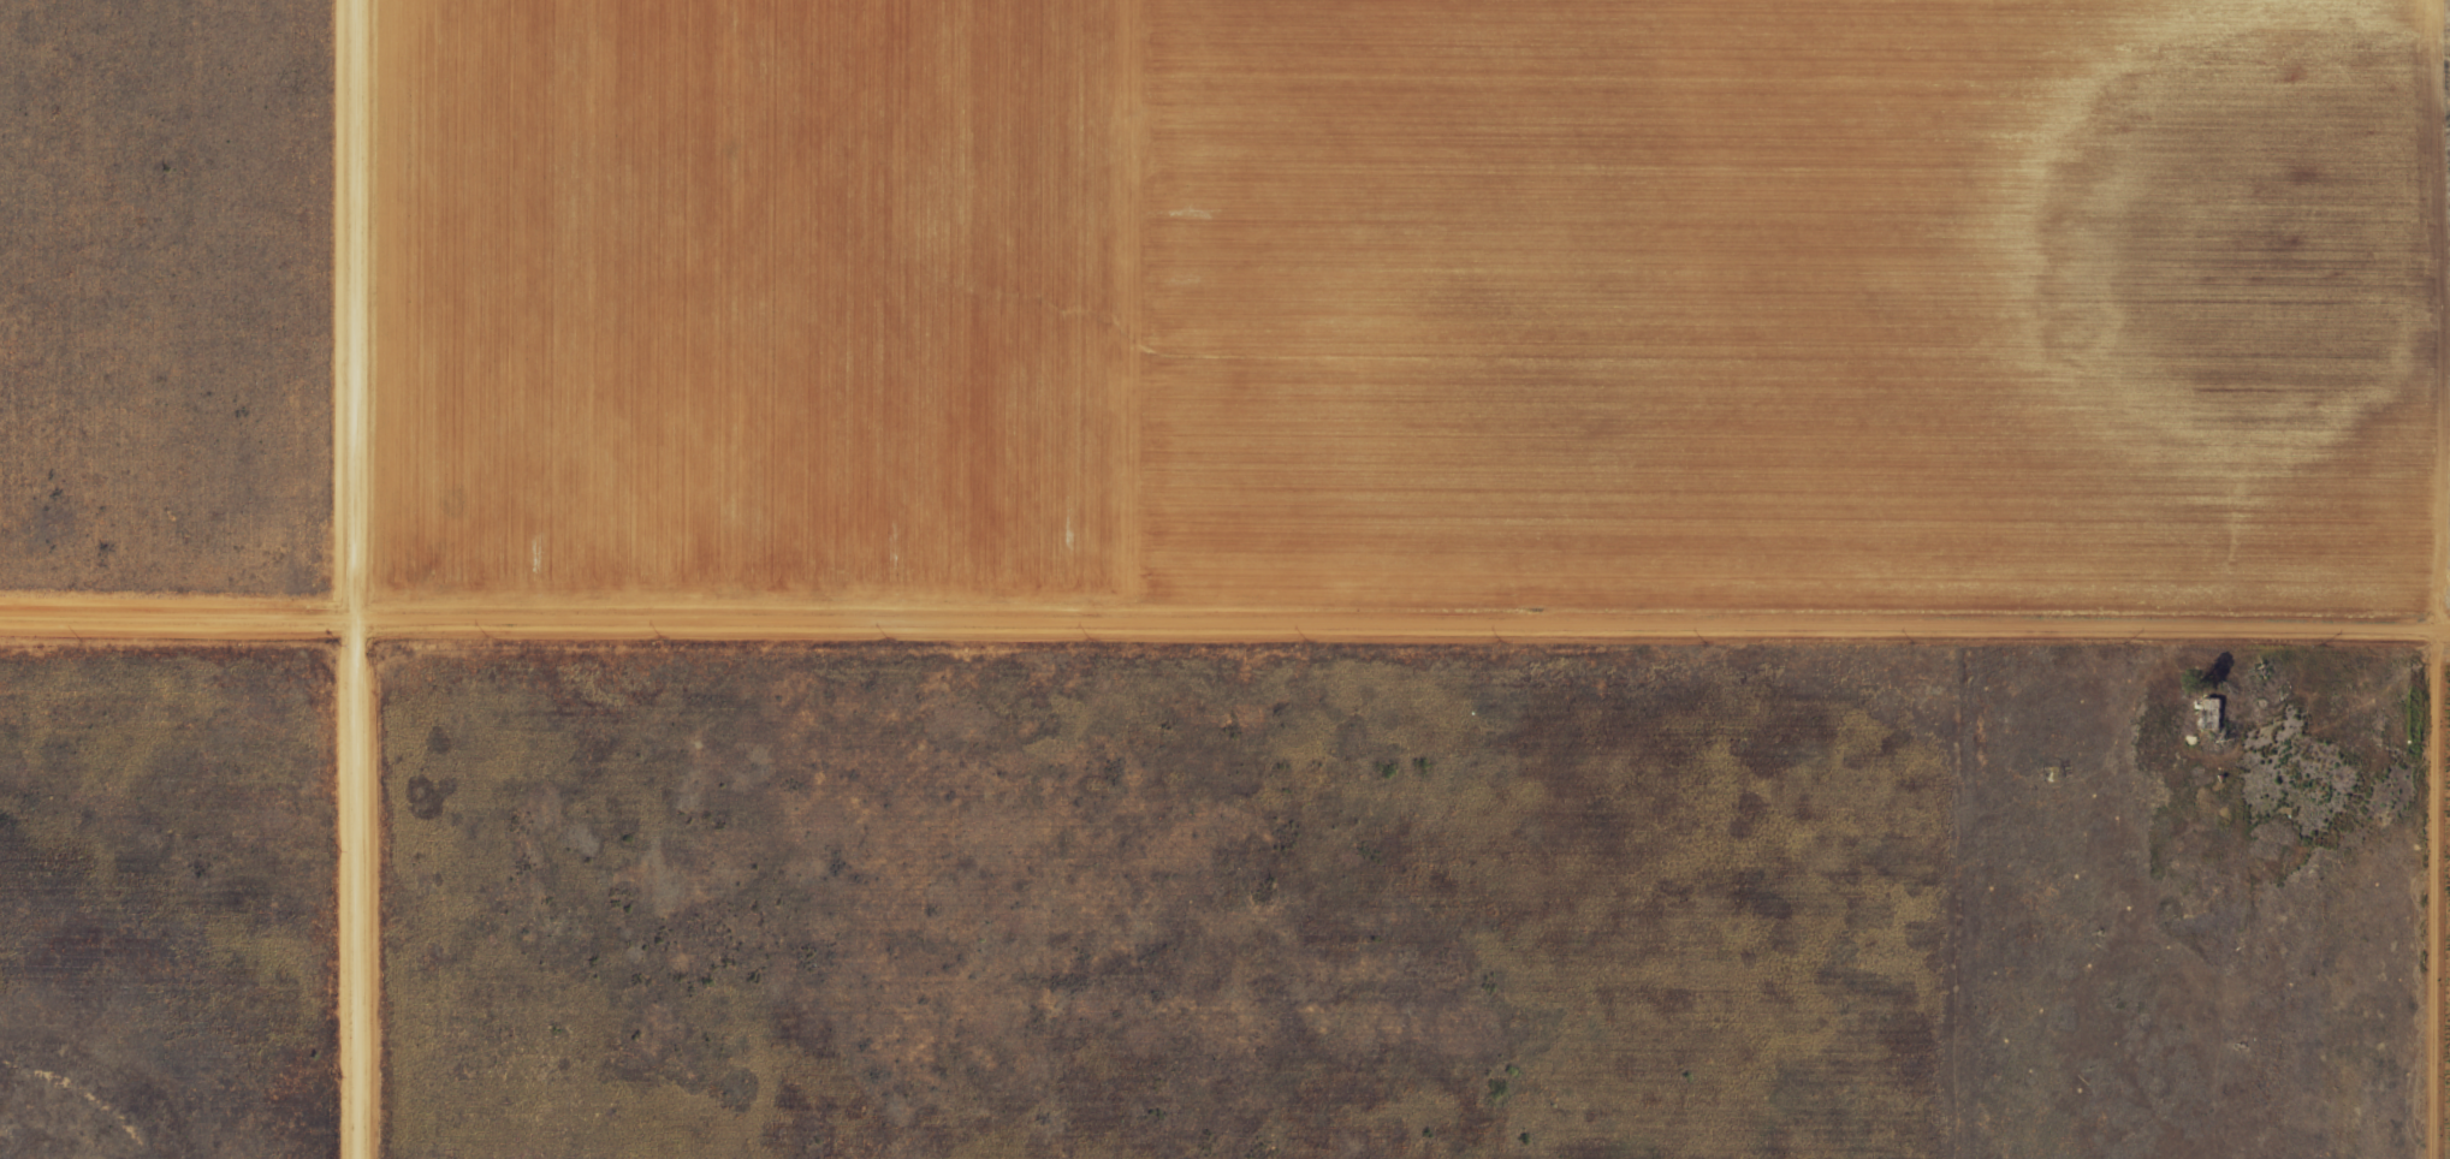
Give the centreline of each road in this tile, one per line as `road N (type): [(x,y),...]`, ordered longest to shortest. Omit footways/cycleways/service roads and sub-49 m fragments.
road 1 (residential): [(2449,630),(0,614)]
road 2 (residential): [(376,1158),(395,619),(400,0)]

